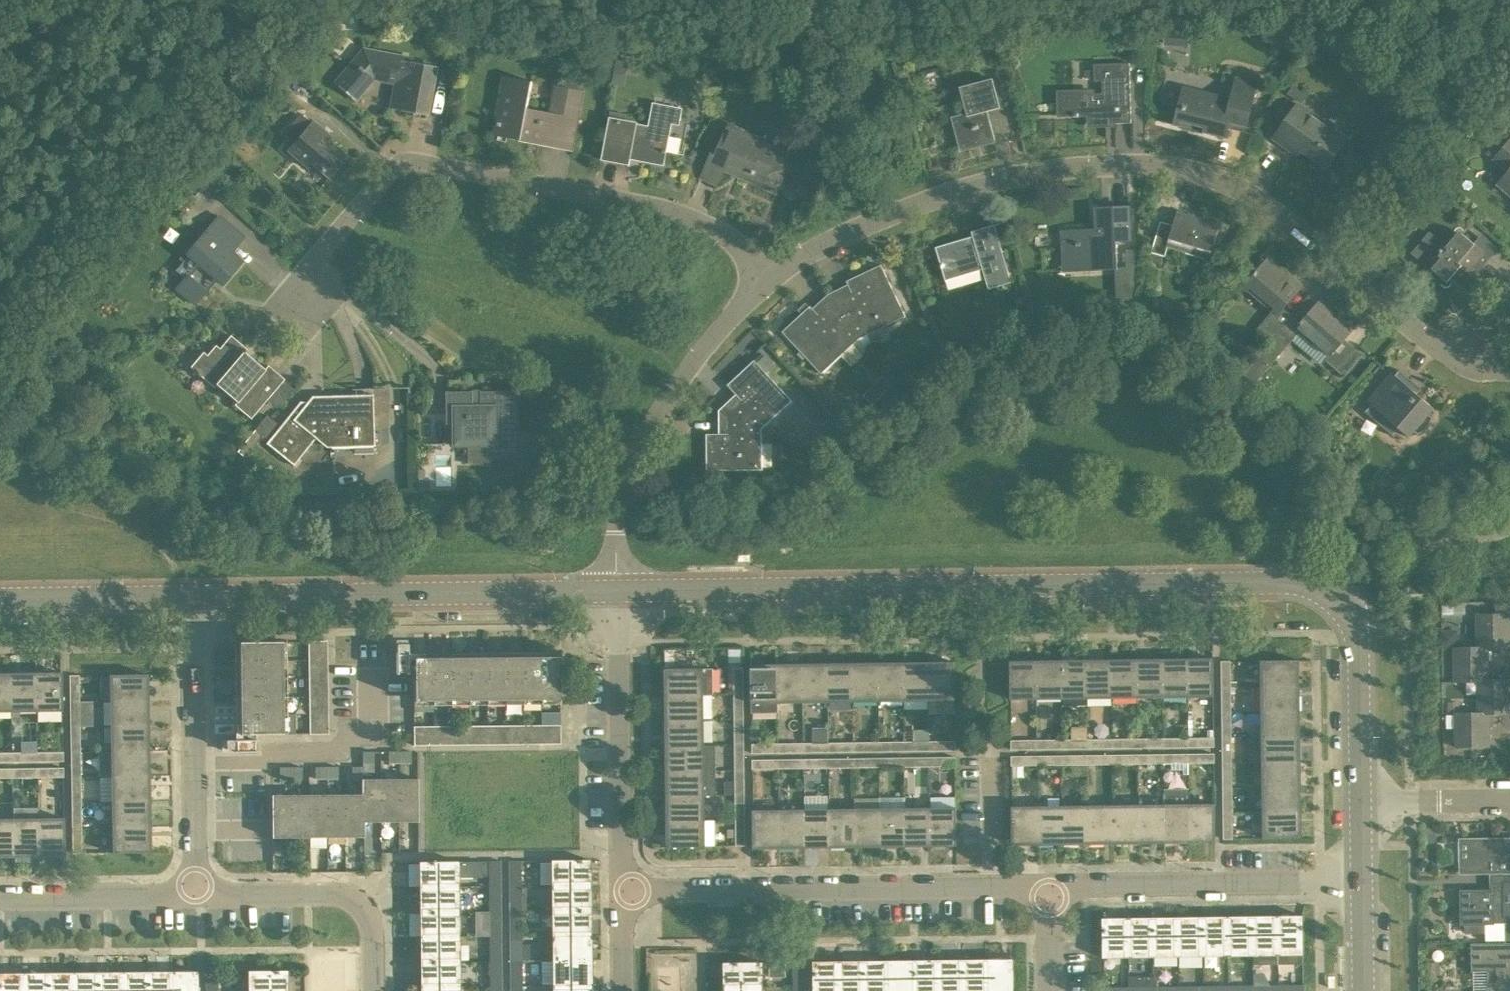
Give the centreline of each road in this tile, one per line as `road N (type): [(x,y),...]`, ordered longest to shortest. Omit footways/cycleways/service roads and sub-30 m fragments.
road 1 (residential): [(770,278),(814,246),(896,209),(1016,172),(1160,166),(1245,191),(1458,357)]
road 2 (tertiary): [(619,591),(1297,582),(1330,589),(1347,606),(1354,630)]
road 3 (residential): [(302,311),(300,274),(400,160),(667,208),(722,229),(770,278)]
road 4 (residential): [(625,891),(1021,888),(1050,898)]
road 5 (tertiary): [(193,596),(619,591)]
road 6 (residential): [(619,591),(615,517),(646,440),(724,314),(770,278)]
road 7 (residential): [(1050,898),(1073,889),(1360,883)]
road 8 (residential): [(625,891),(619,591)]
road 9 (residential): [(195,894),(193,596)]
road 10 (residential): [(0,897),(195,894)]
road 11 (tertiary): [(0,599),(193,596)]
road 12 (tertiary): [(1358,802),(1354,630)]
road 13 (residential): [(1509,802),(1358,802)]
road 14 (residential): [(195,894),(334,894)]

